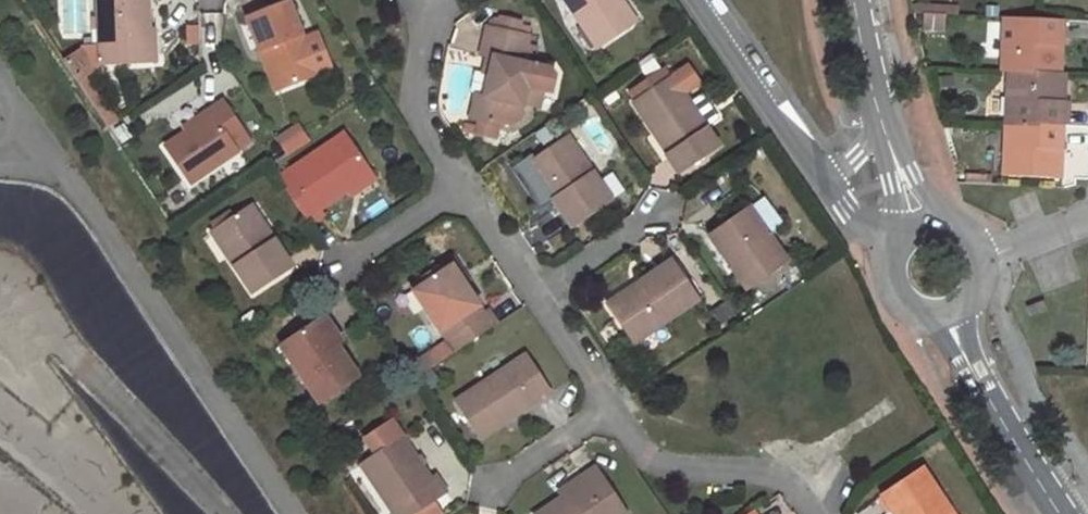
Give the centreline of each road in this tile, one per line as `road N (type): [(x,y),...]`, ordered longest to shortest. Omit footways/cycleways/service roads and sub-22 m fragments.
road 1 (residential): [(818,513),(787,478),(672,466),(631,436),(613,407)]
road 2 (unclassified): [(955,315),(973,370),(1062,513)]
road 3 (unclassified): [(826,180),(707,0)]
road 4 (residential): [(462,186),(419,121),(414,85),(437,7)]
road 5 (residential): [(536,289),(664,210)]
road 6 (residential): [(488,487),(613,407)]
road 7 (residential): [(337,265),(462,186)]
road 8 (residential): [(613,407),(536,289)]
road 9 (residential): [(853,0),(884,132)]
road 10 (residential): [(536,289),(462,186)]

